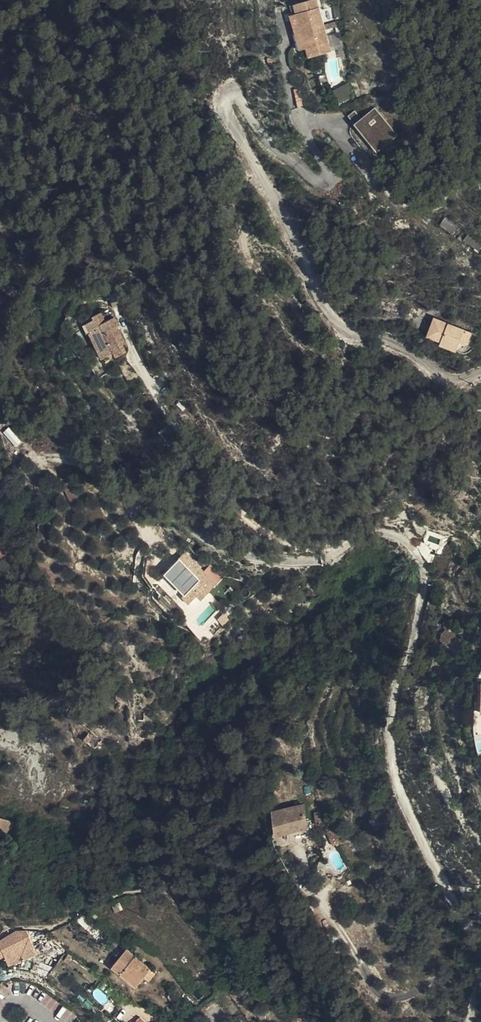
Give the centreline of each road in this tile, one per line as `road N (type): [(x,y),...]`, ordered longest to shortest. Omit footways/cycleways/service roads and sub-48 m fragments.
road 1 (residential): [(480,941),(443,885),(394,759),(395,705),(423,590),(420,559),(408,545),(374,538),(326,560),(244,554),(139,501),(136,511),(150,540)]
road 2 (track): [(56,928),(126,892),(161,893),(290,1021)]

